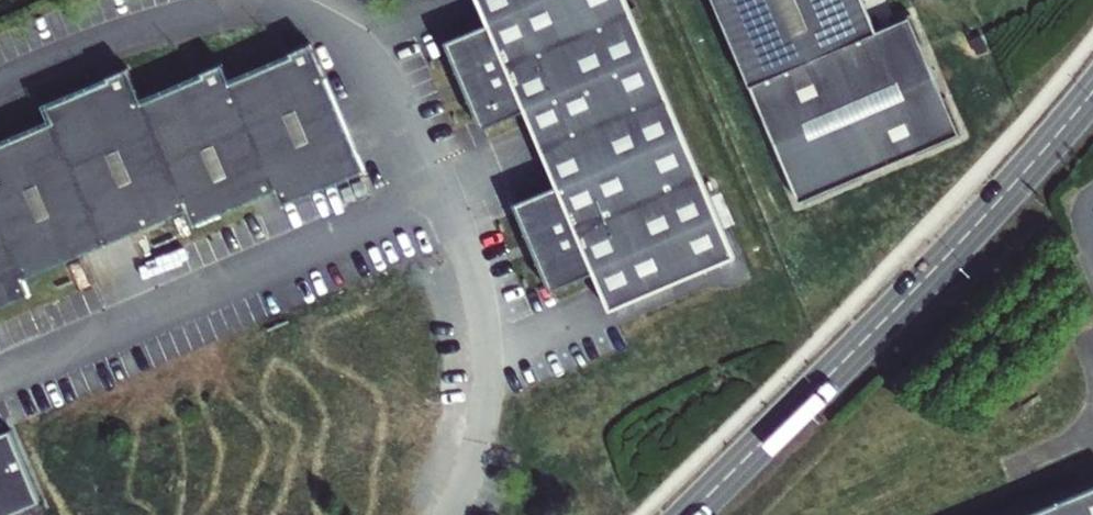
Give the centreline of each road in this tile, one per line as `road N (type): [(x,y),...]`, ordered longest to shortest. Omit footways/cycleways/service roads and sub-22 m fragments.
road 1 (primary): [(1092,91),(962,241),(687,514)]

